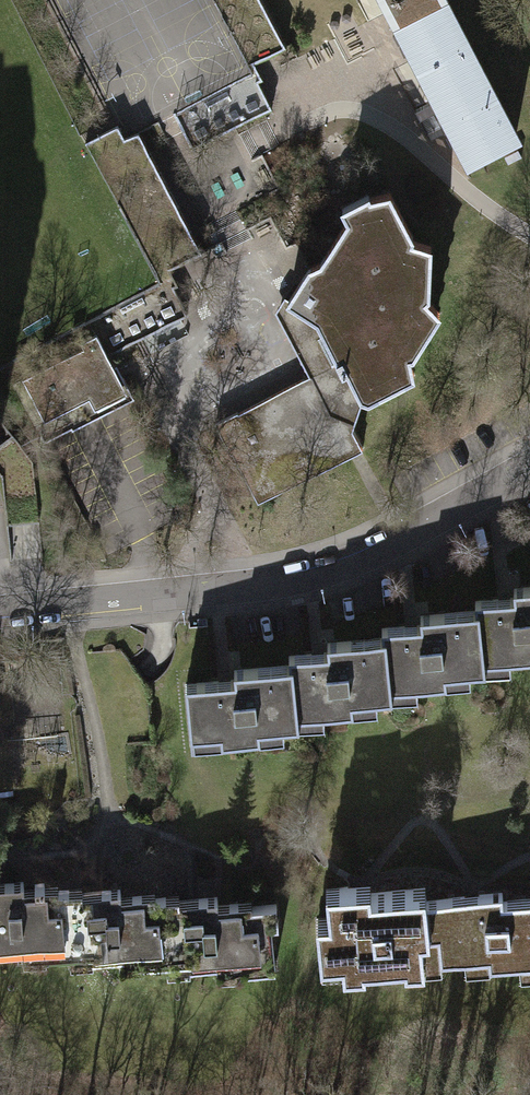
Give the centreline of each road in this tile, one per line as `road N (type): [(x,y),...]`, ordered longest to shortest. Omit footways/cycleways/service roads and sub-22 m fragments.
road 1 (residential): [(0,610),(177,600),(318,574),(529,463)]

